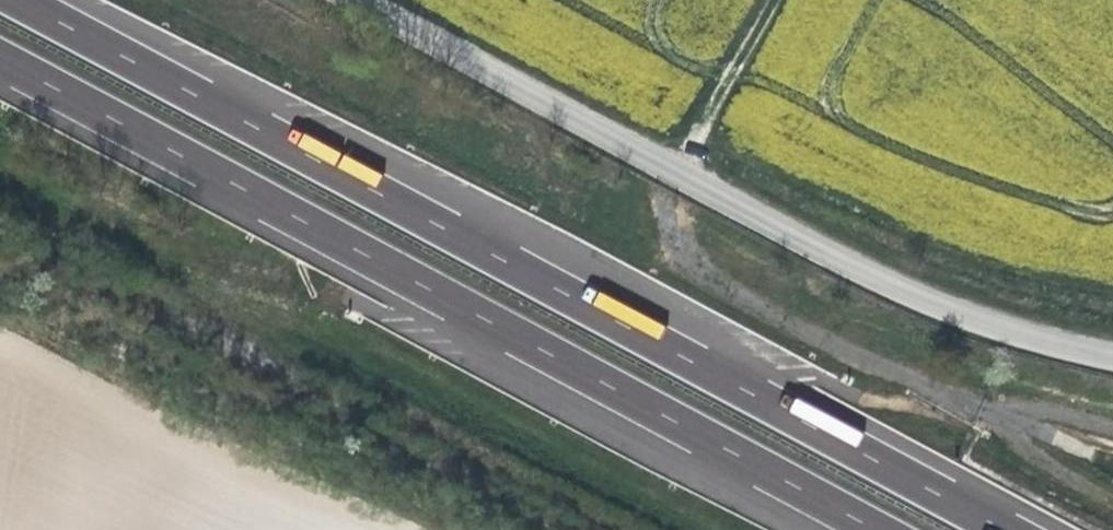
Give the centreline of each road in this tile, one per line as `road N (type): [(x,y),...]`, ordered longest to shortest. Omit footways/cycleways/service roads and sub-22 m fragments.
road 1 (motorway): [(997,529),(14,0)]
road 2 (motorway): [(0,62),(873,529)]
road 3 (unclassified): [(361,0),(675,173),(960,313),(1112,359)]
road 4 (track): [(771,0),(675,173)]

